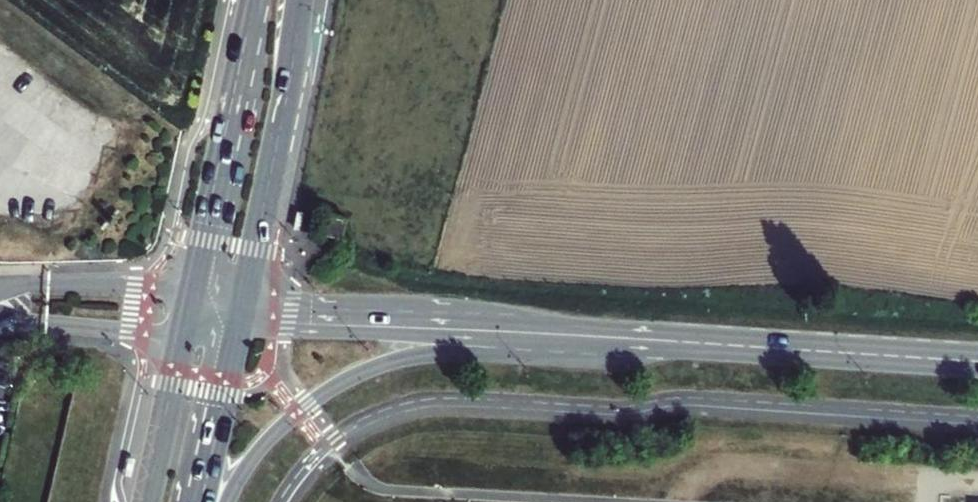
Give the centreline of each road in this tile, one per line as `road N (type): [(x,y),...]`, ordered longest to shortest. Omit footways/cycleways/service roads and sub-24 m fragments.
road 1 (secondary): [(229,501),(273,435),(363,371),(432,354),(674,341)]
road 2 (secondary): [(240,330),(568,335)]
road 3 (secondary): [(568,335),(246,301)]
road 4 (primary): [(246,301),(304,0)]
road 5 (secondary): [(674,341),(977,361)]
road 6 (primary): [(256,0),(193,287)]
road 7 (primary): [(201,501),(240,330)]
road 8 (primary): [(183,334),(147,501)]

